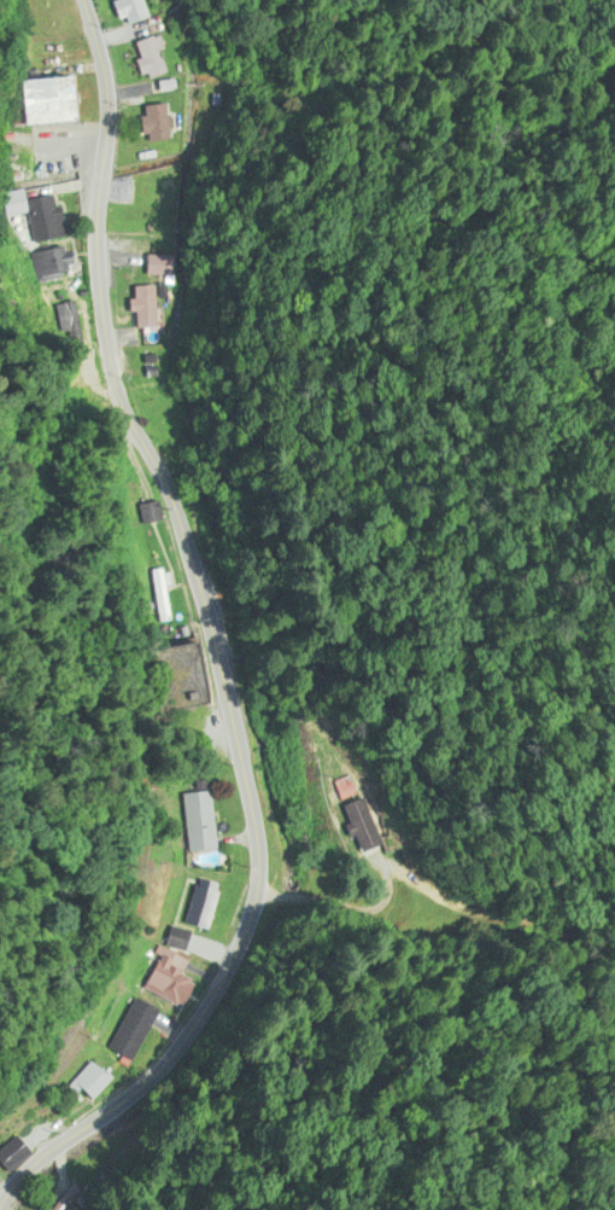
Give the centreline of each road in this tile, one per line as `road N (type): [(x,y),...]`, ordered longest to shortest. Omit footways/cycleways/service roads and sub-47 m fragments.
road 1 (secondary): [(82,0),(107,105),(98,244),(113,380),(163,477),(223,667),(256,860),(232,960),(193,1026),(153,1077),(34,1159),(0,1203)]

